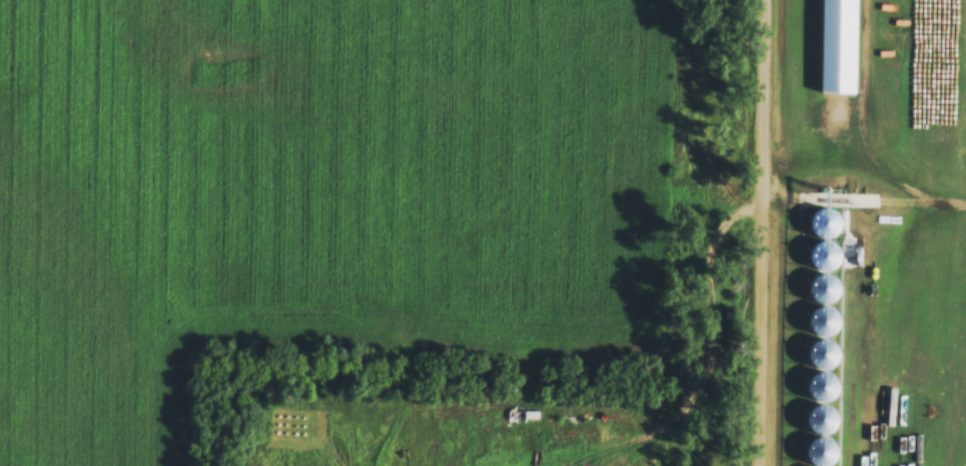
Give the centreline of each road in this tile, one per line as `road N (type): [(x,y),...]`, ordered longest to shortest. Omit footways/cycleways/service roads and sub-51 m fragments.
road 1 (residential): [(763,465),(770,0)]

